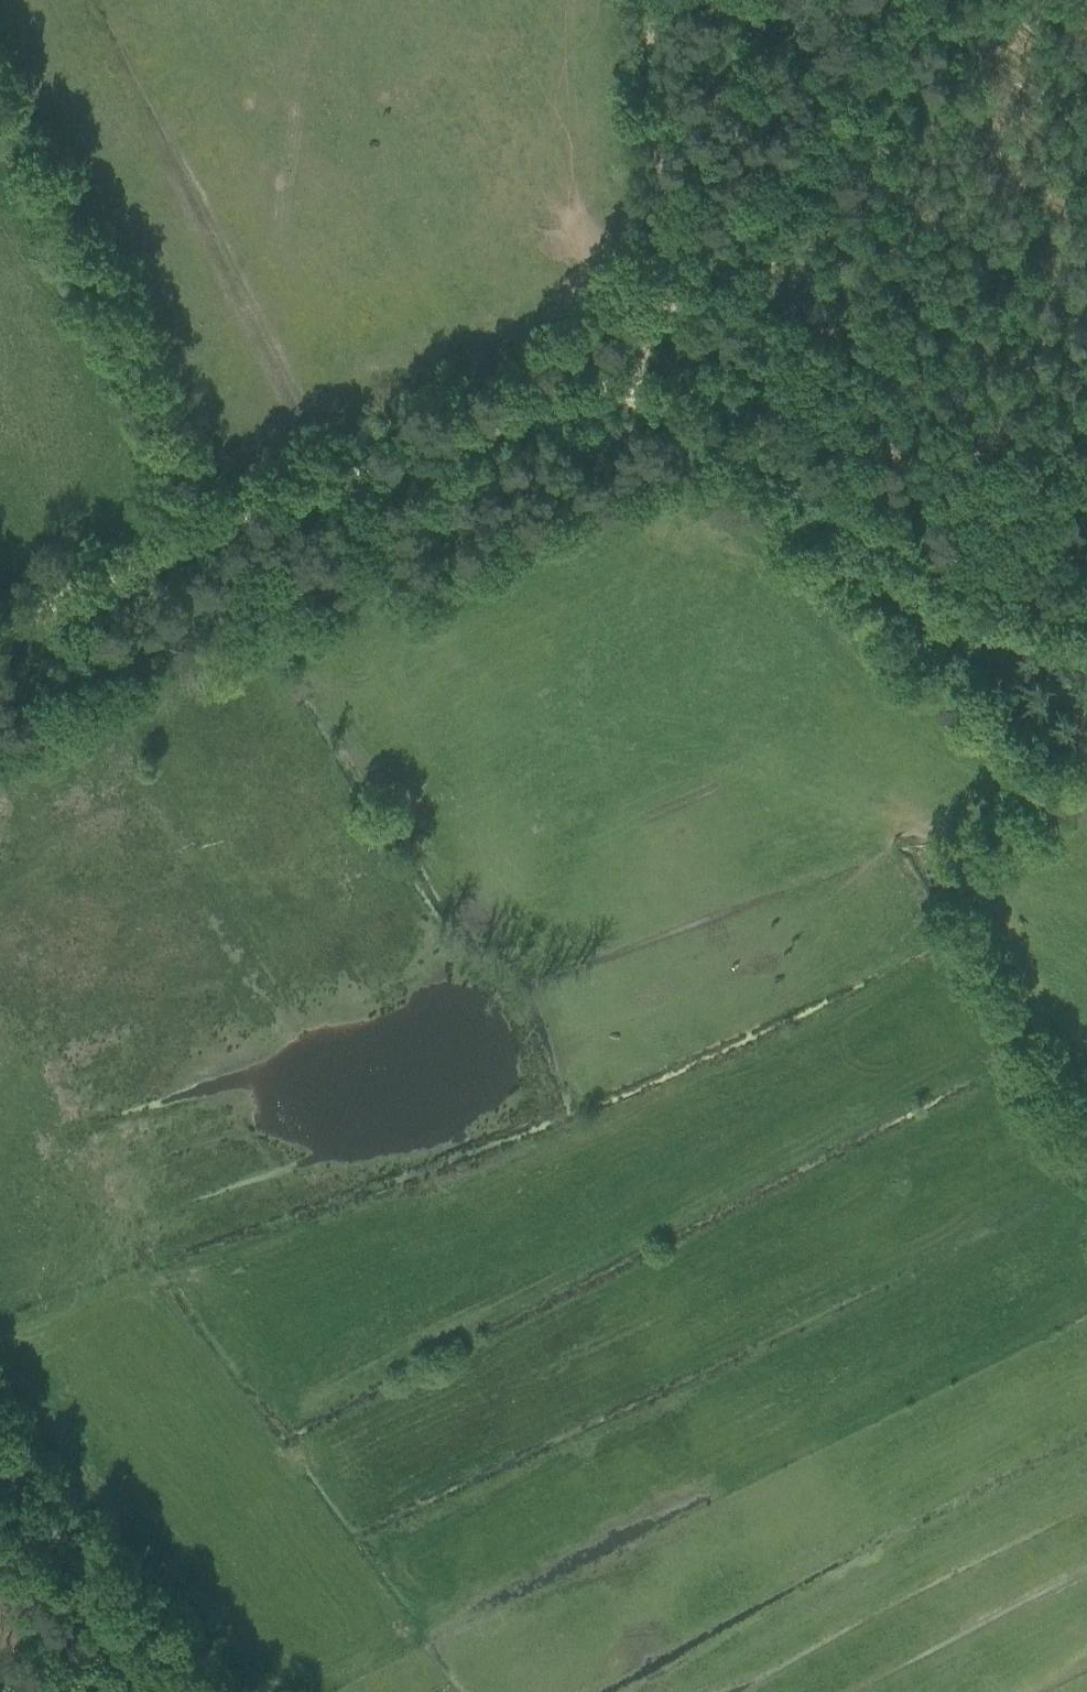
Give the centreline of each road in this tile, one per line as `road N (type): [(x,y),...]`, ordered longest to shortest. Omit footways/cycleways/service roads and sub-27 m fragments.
road 1 (track): [(0,636),(209,536),(497,428),(620,390)]
road 2 (track): [(620,390),(923,540),(1086,604)]
road 3 (track): [(650,331),(927,0)]
road 4 (track): [(650,331),(636,0)]
road 5 (track): [(166,1691),(0,1469)]

